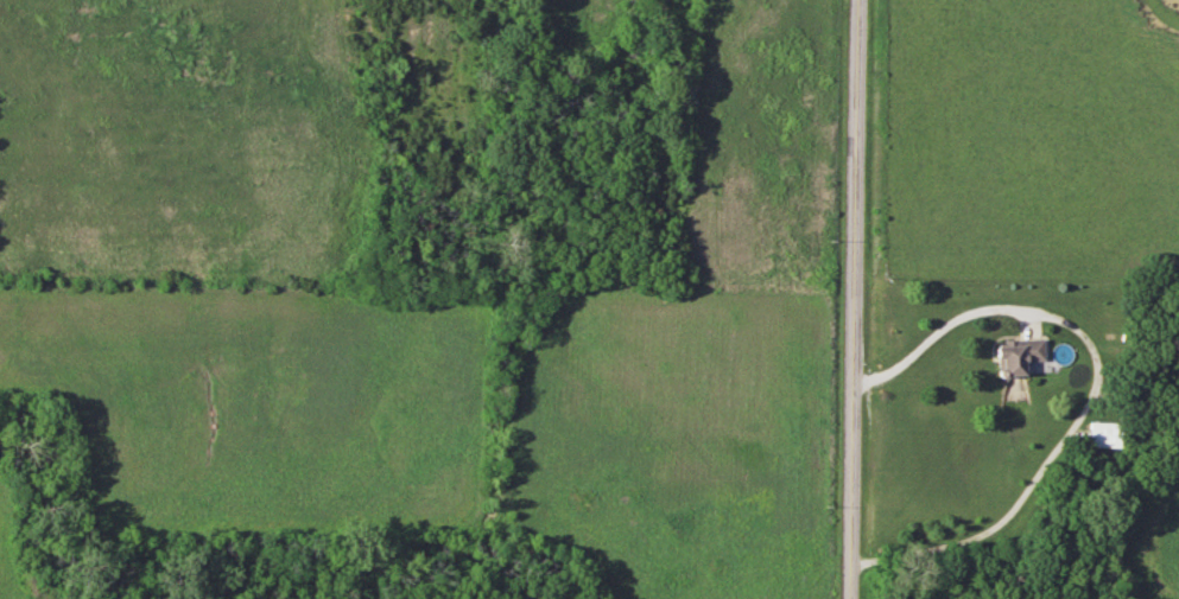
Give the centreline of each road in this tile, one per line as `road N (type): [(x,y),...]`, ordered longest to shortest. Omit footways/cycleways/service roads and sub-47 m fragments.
road 1 (tertiary): [(860,0),(849,598)]

